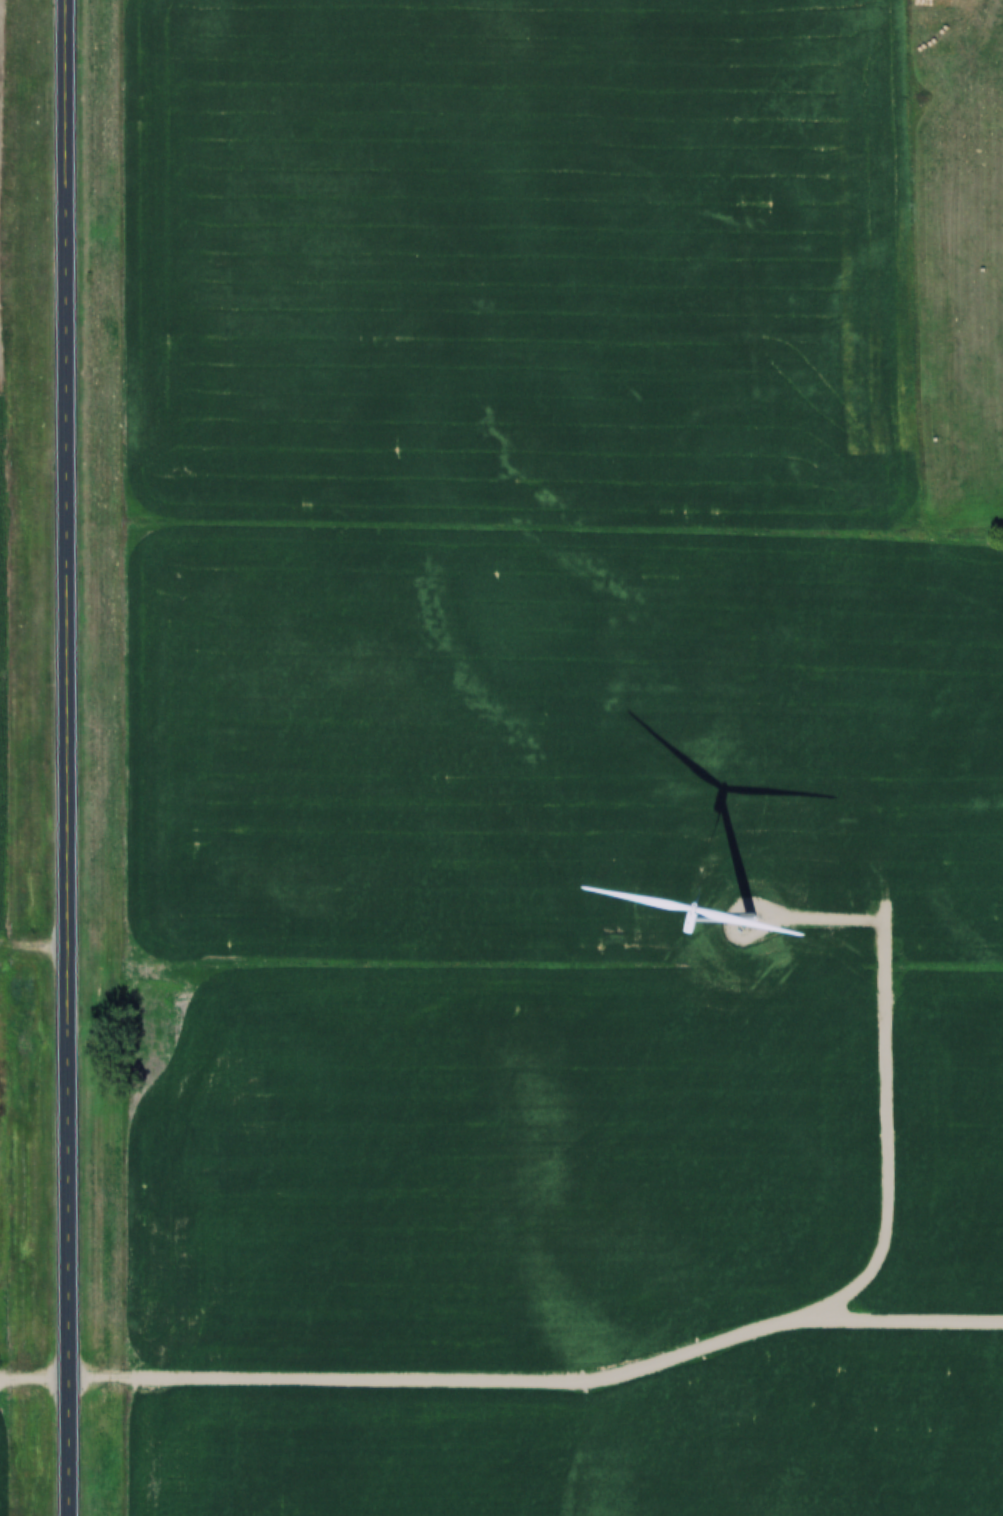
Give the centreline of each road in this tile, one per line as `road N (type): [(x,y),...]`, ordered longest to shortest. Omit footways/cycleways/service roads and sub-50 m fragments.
road 1 (secondary): [(75,1515),(68,0)]

